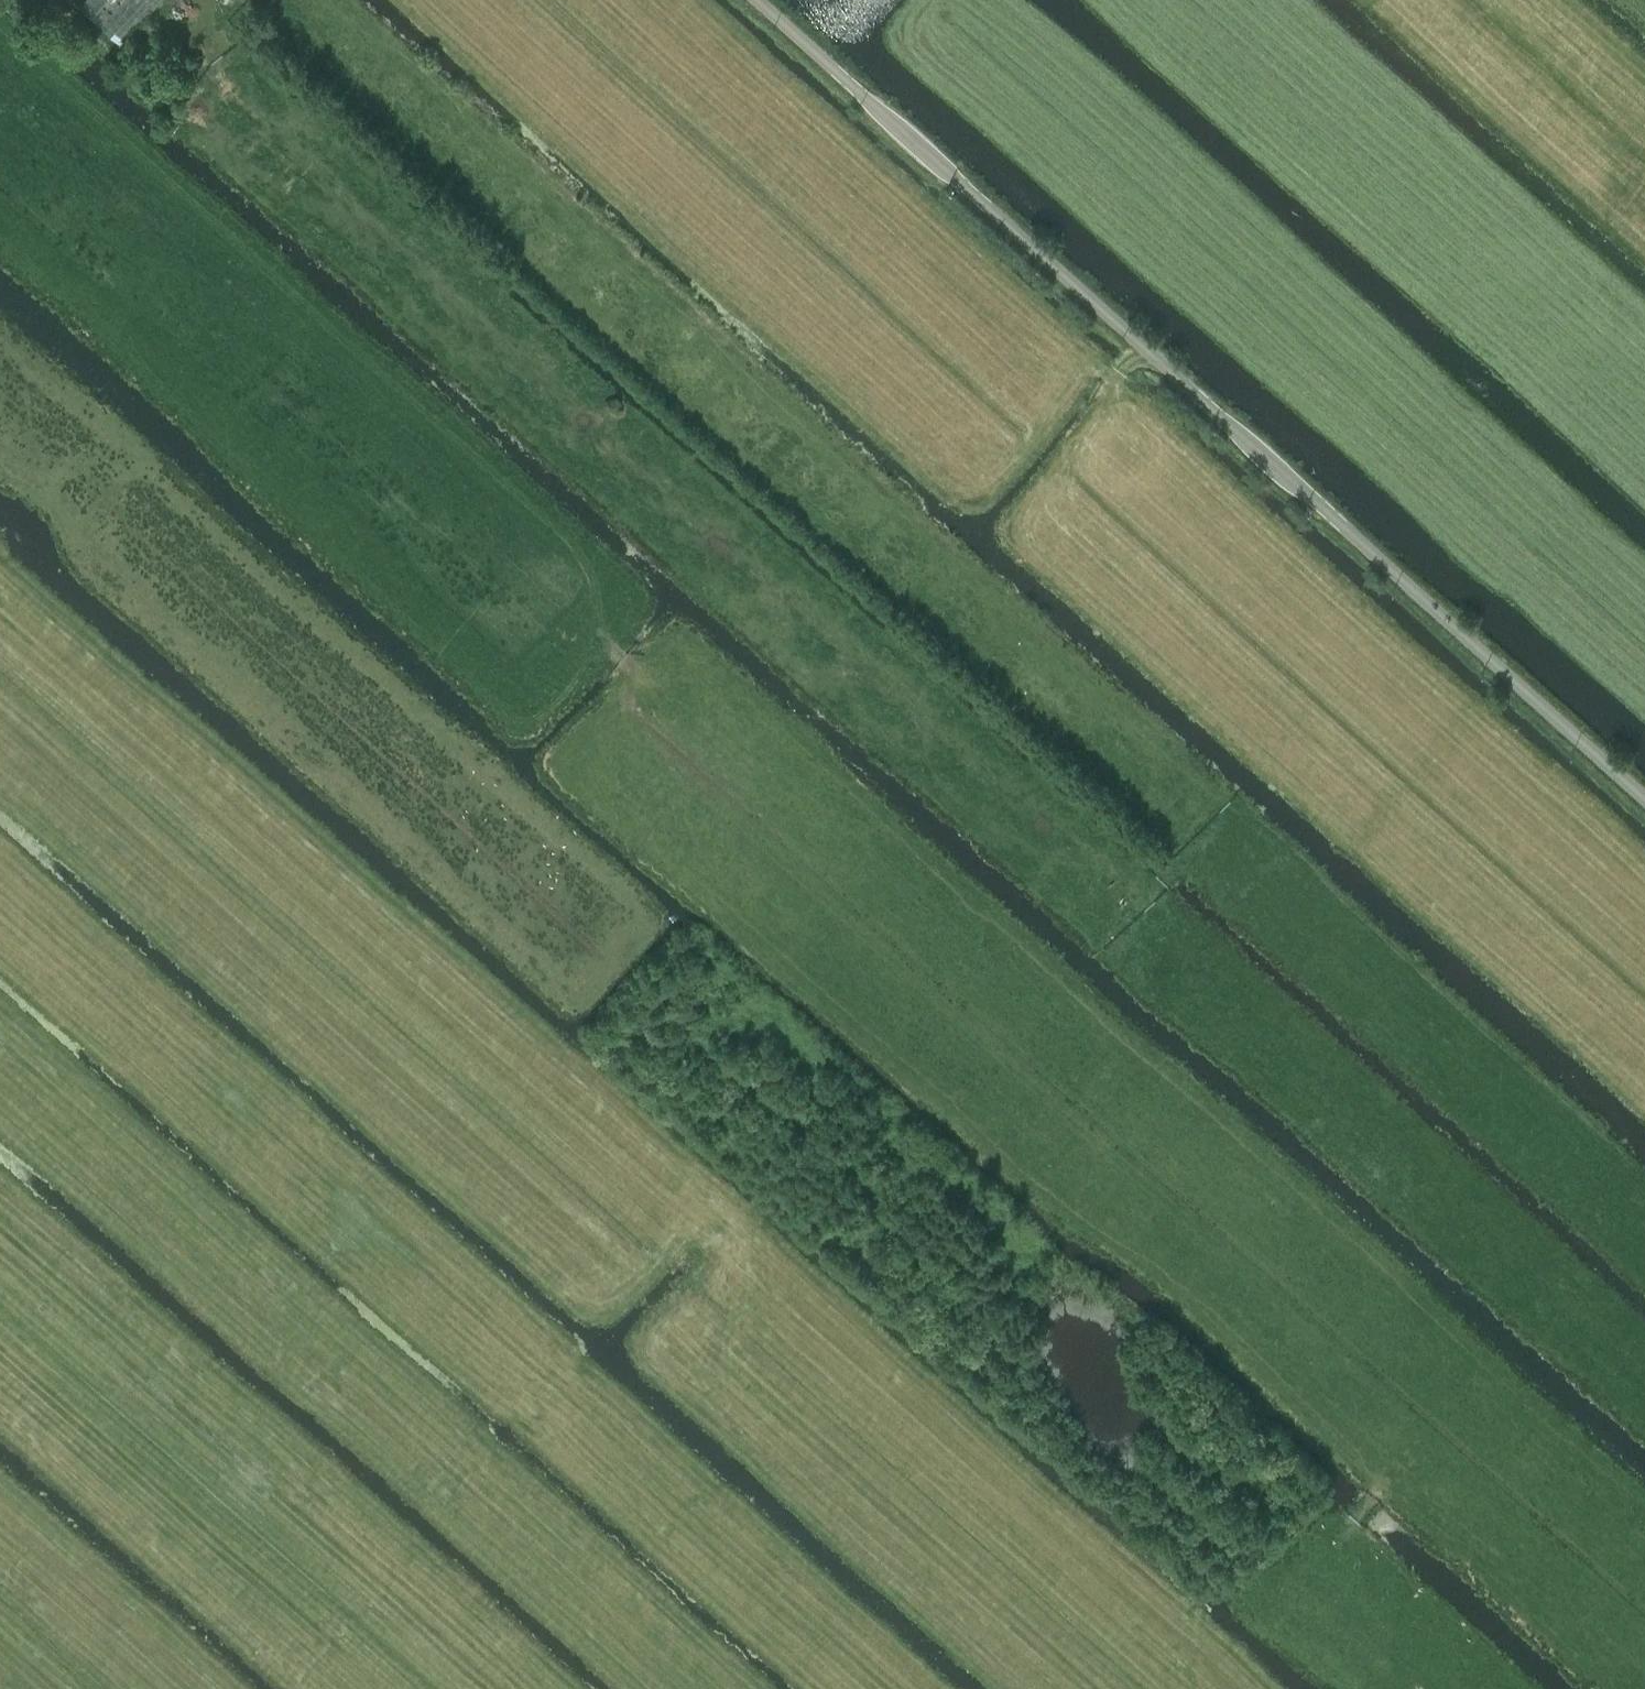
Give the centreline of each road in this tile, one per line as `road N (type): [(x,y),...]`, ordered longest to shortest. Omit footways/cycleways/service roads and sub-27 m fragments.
road 1 (tertiary): [(1644,797),(758,0)]
road 2 (track): [(1546,0),(1644,88)]

